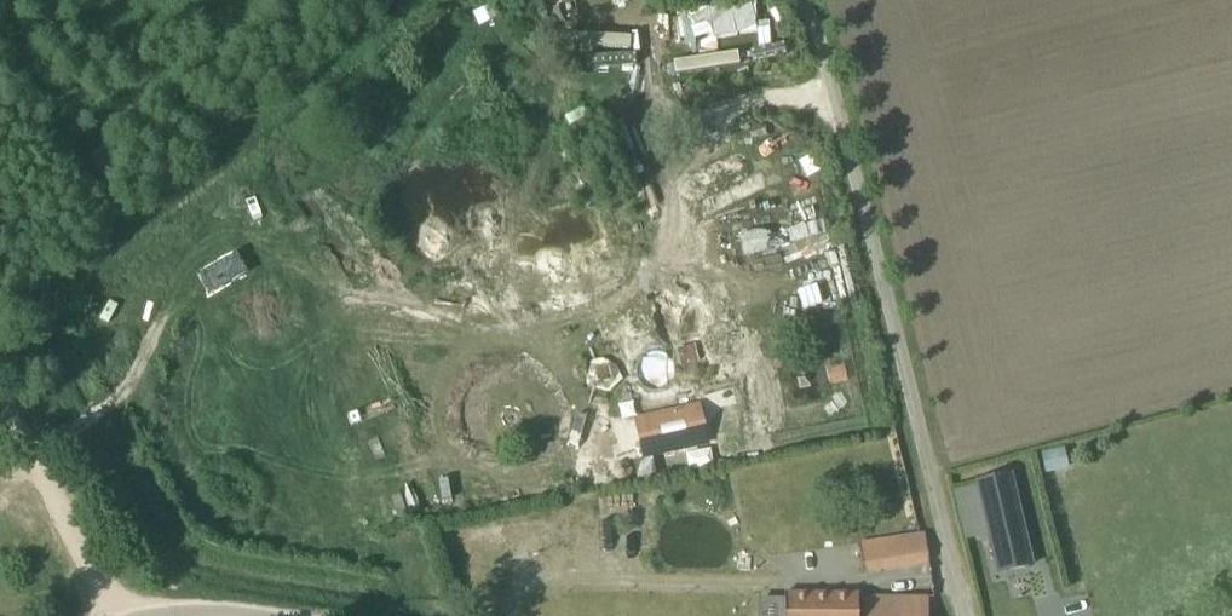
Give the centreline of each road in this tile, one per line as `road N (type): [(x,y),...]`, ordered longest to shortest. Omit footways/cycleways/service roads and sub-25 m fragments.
road 1 (unclassified): [(965,615),(819,0)]
road 2 (track): [(109,615),(100,560),(0,394)]

